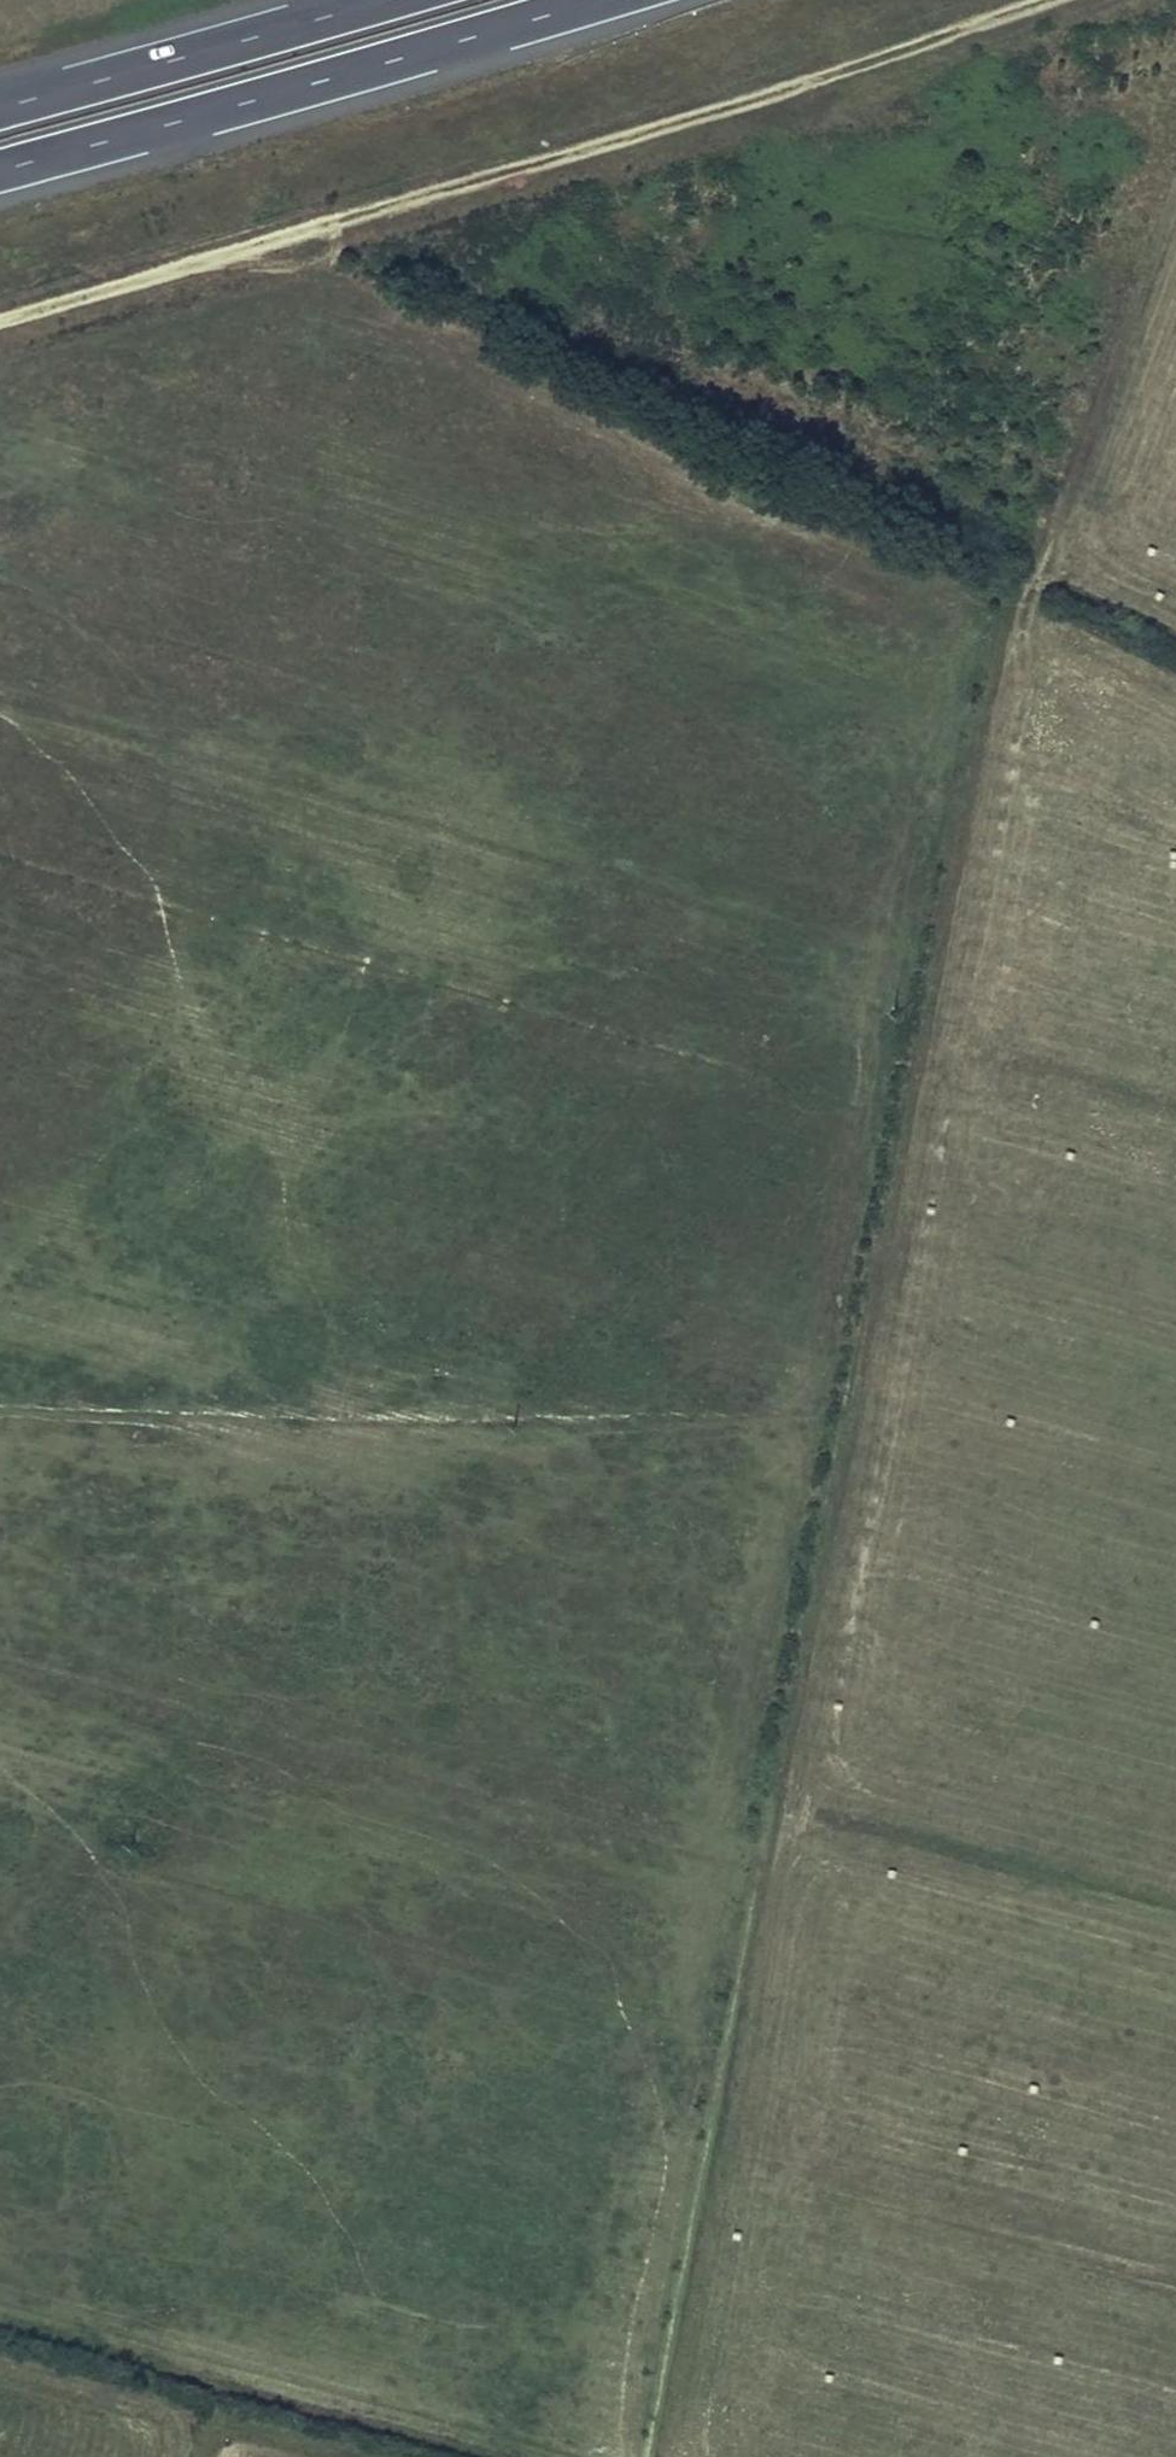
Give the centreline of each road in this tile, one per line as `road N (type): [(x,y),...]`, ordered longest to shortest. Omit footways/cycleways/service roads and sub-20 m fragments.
road 1 (trunk): [(0,167),(594,0)]
road 2 (trunk): [(375,0),(0,105)]

